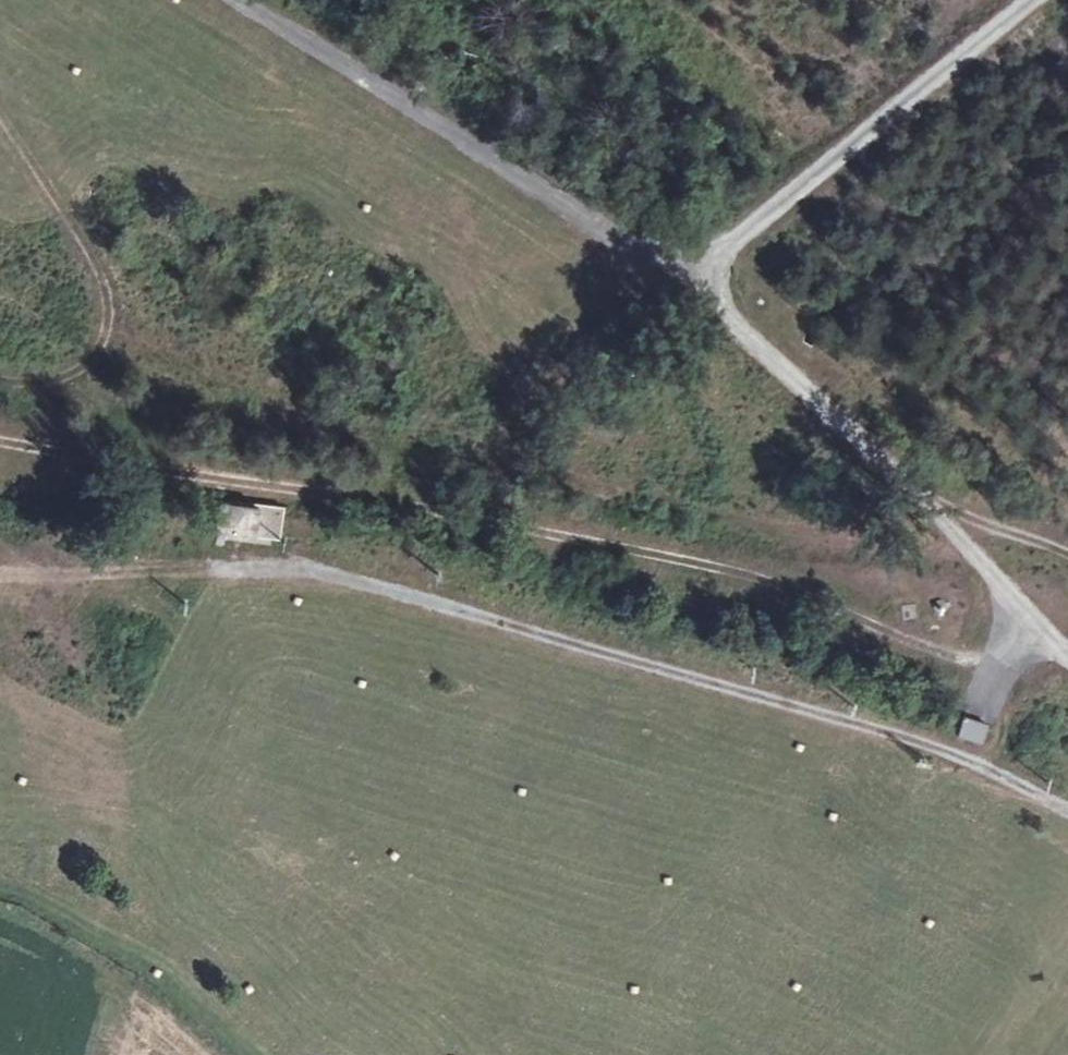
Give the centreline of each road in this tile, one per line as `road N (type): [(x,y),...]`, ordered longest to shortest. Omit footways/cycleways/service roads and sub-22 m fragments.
road 1 (track): [(1033,0),(700,280)]
road 2 (track): [(910,482),(999,533),(1067,559)]

